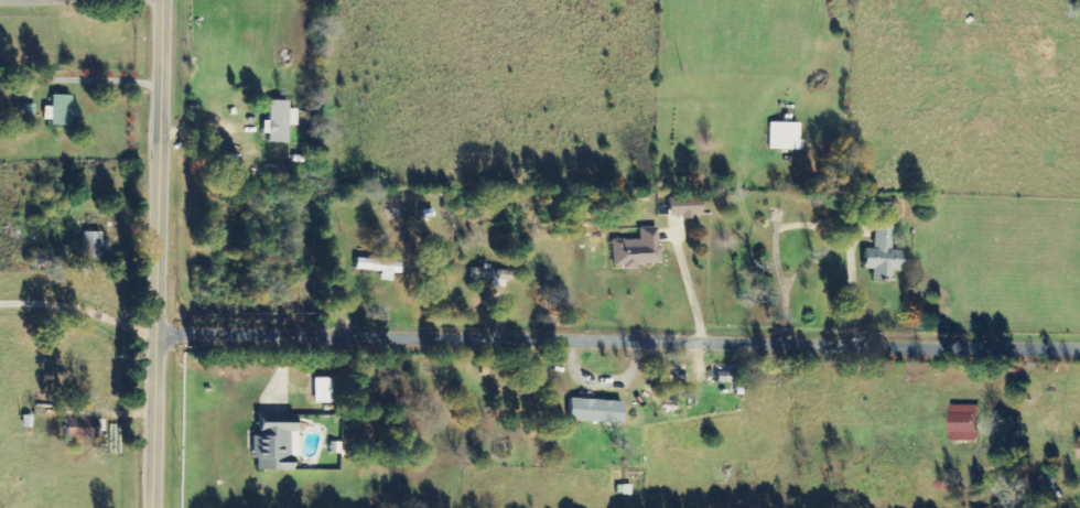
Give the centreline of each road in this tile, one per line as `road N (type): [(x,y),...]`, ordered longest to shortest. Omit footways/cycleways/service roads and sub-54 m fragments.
road 1 (residential): [(168,325),(279,336),(1079,349)]
road 2 (tertiary): [(162,507),(170,0)]

